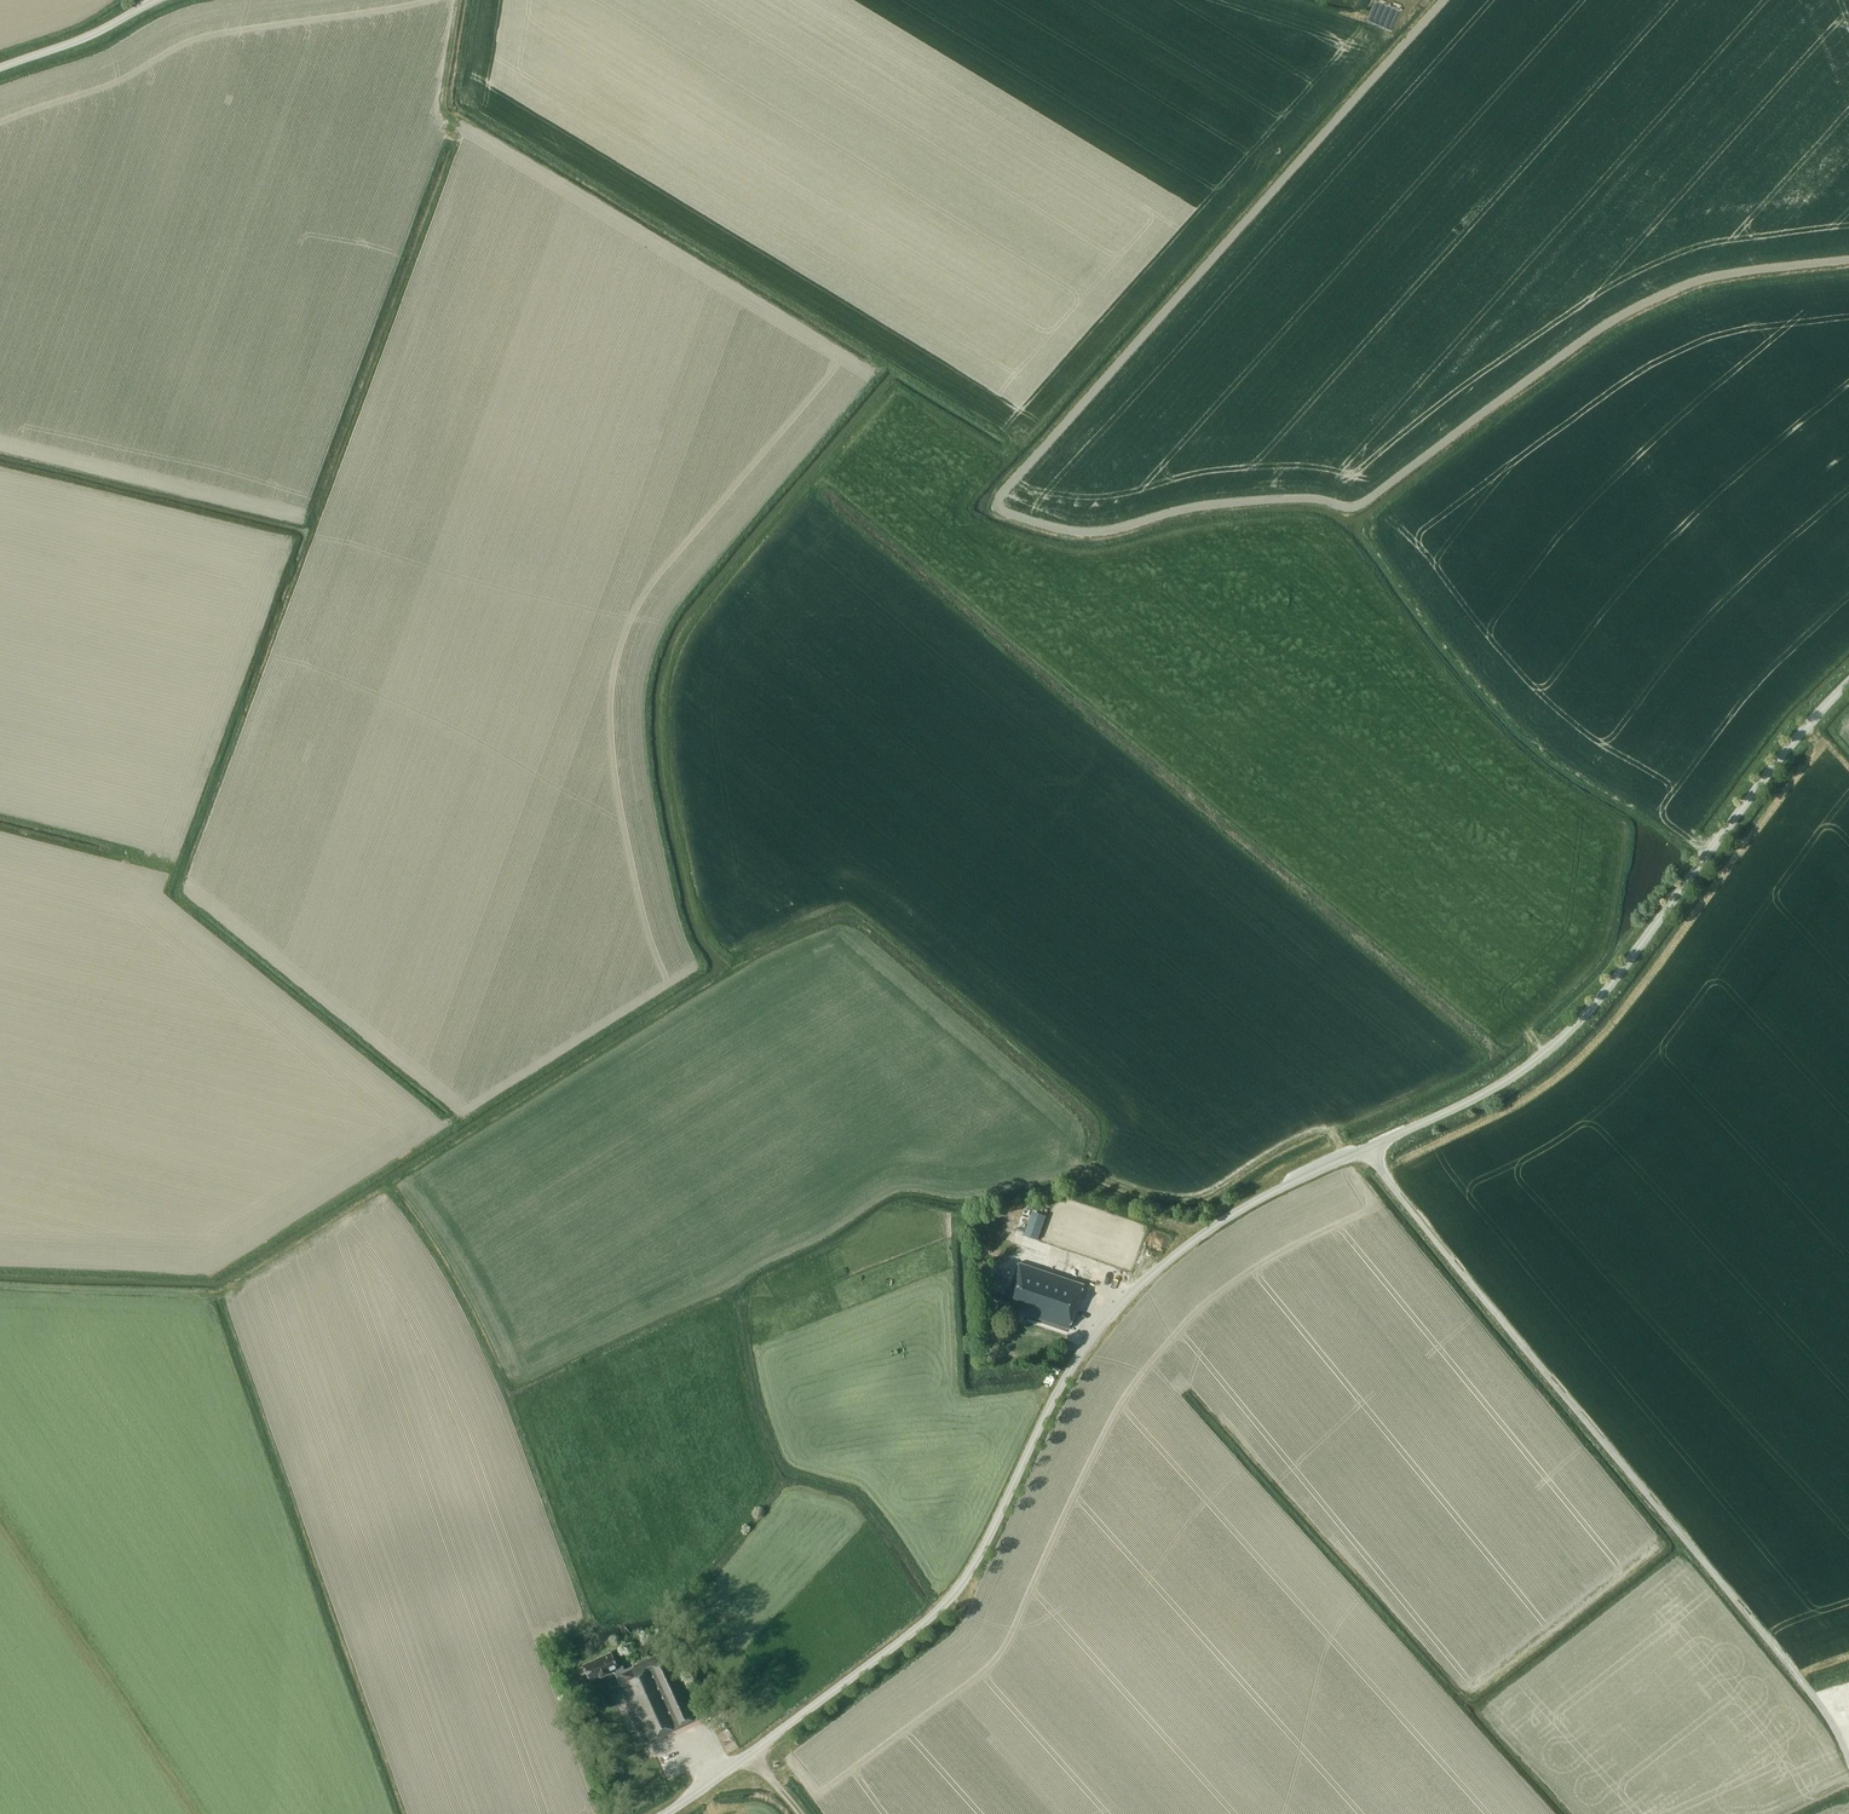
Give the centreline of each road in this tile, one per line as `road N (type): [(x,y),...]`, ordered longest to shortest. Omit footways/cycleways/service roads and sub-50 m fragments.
road 1 (tertiary): [(664,1813),(943,1606),(973,1567),(1088,1346),(1174,1255),(1285,1185),(1540,1066),(1585,1030),(1797,741),(1848,689)]
road 2 (unclassified): [(0,67),(155,0)]

